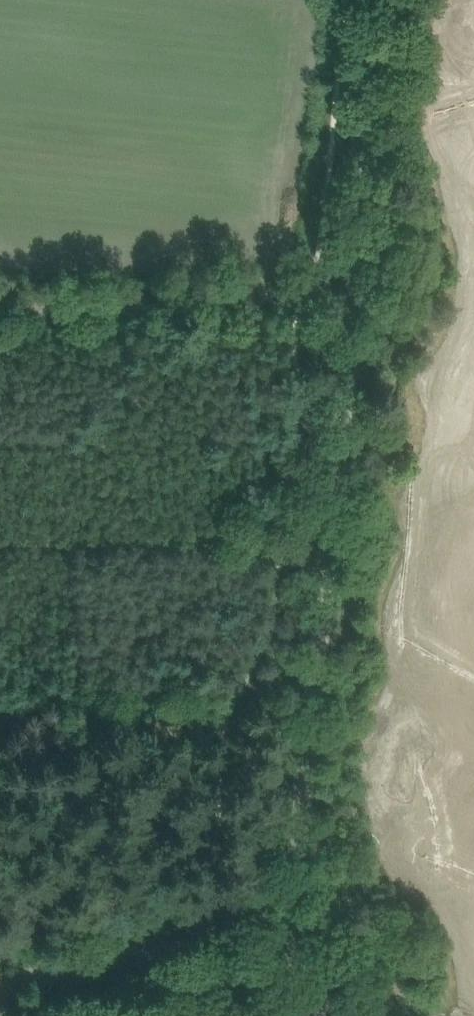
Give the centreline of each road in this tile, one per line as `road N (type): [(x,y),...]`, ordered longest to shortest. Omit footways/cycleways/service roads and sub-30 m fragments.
road 1 (unclassified): [(321,1015),(298,952),(292,894),(385,0)]
road 2 (track): [(0,299),(355,293)]
road 3 (track): [(0,978),(293,916)]

